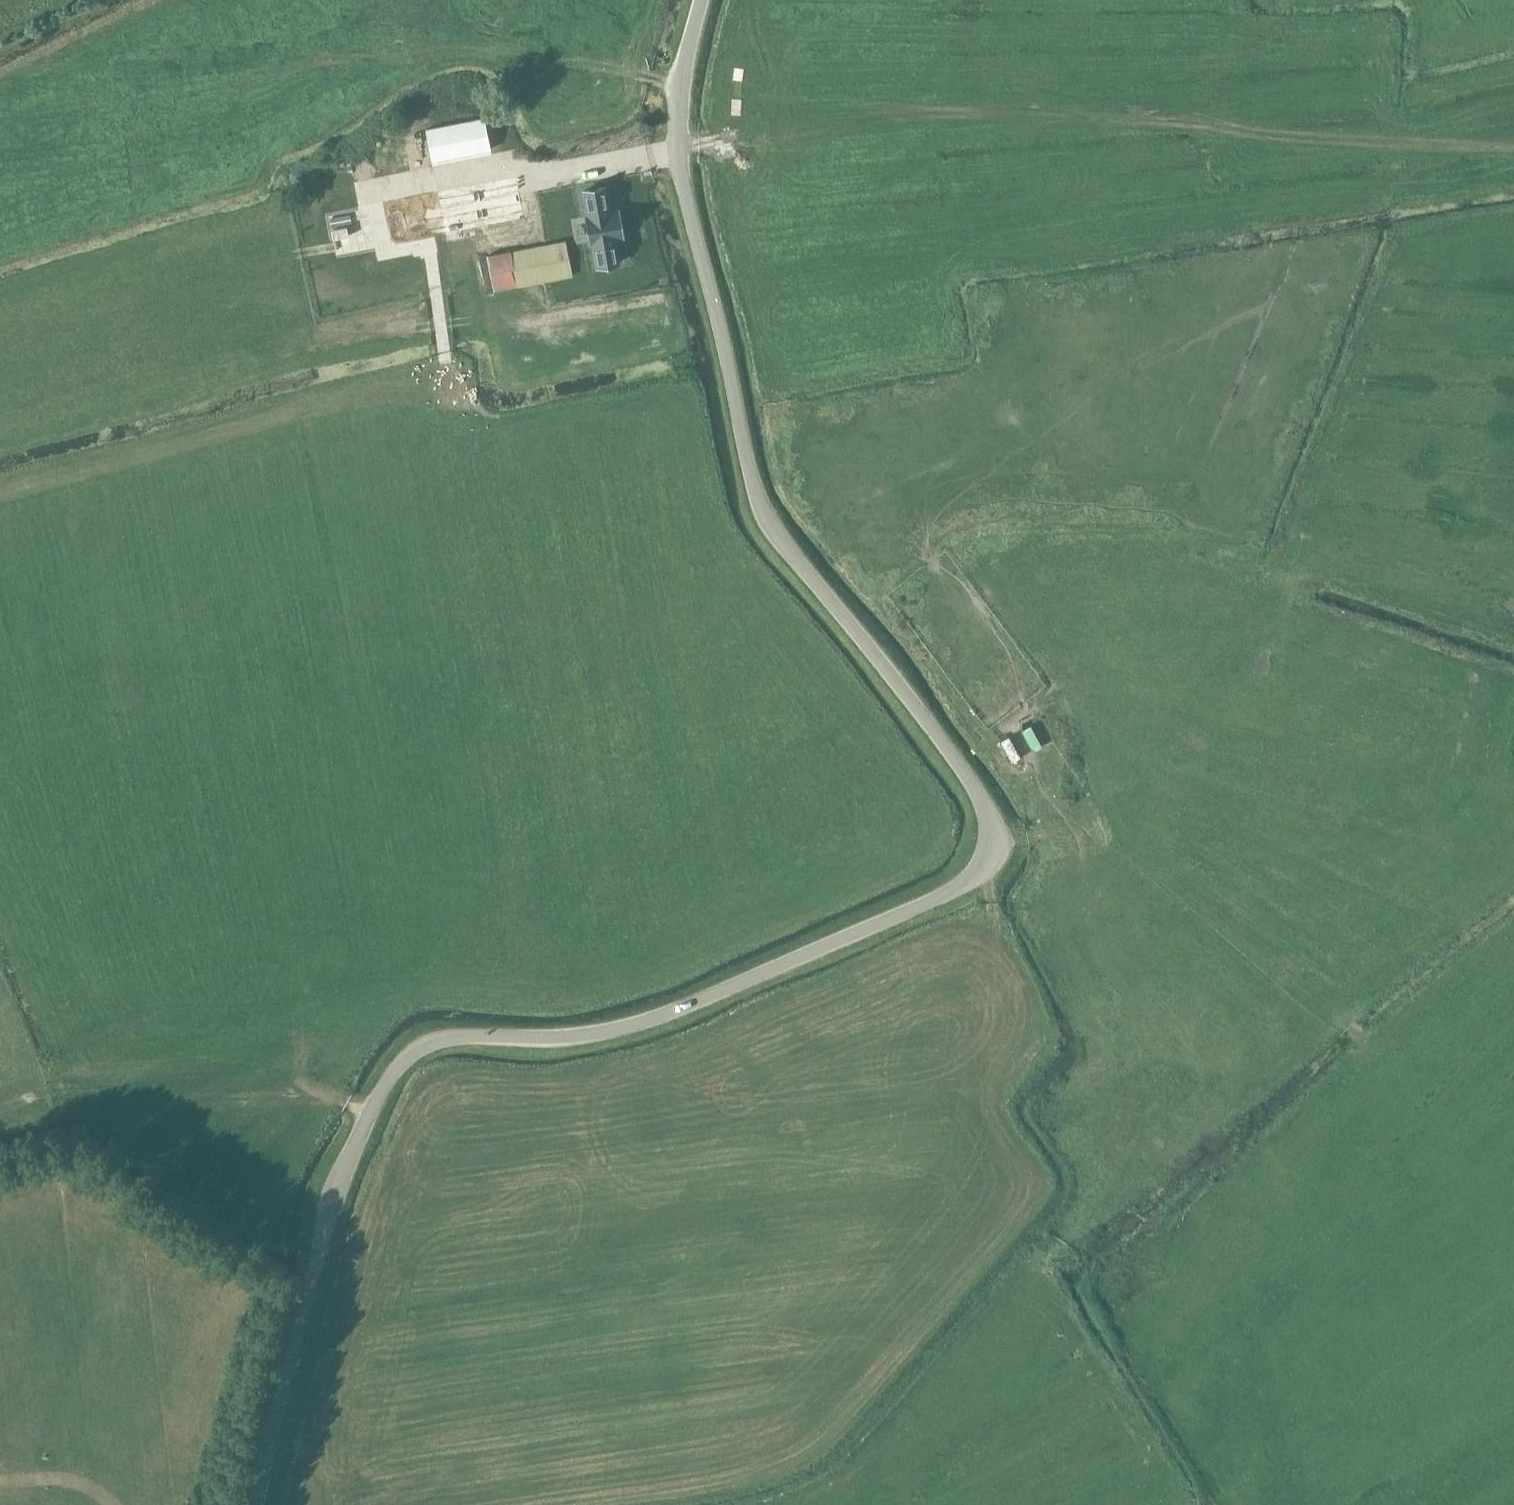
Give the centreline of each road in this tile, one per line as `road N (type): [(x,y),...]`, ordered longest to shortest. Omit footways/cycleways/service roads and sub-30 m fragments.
road 1 (unclassified): [(259,1504),(336,1189),(406,1061),(422,1047),(459,1038),(596,1034),(667,1014),(948,894),(978,868),(991,841),(985,804),(966,774),(758,502),(681,175),(680,94),(702,0)]
road 2 (track): [(678,148),(736,136),(1059,116),(1513,146)]

